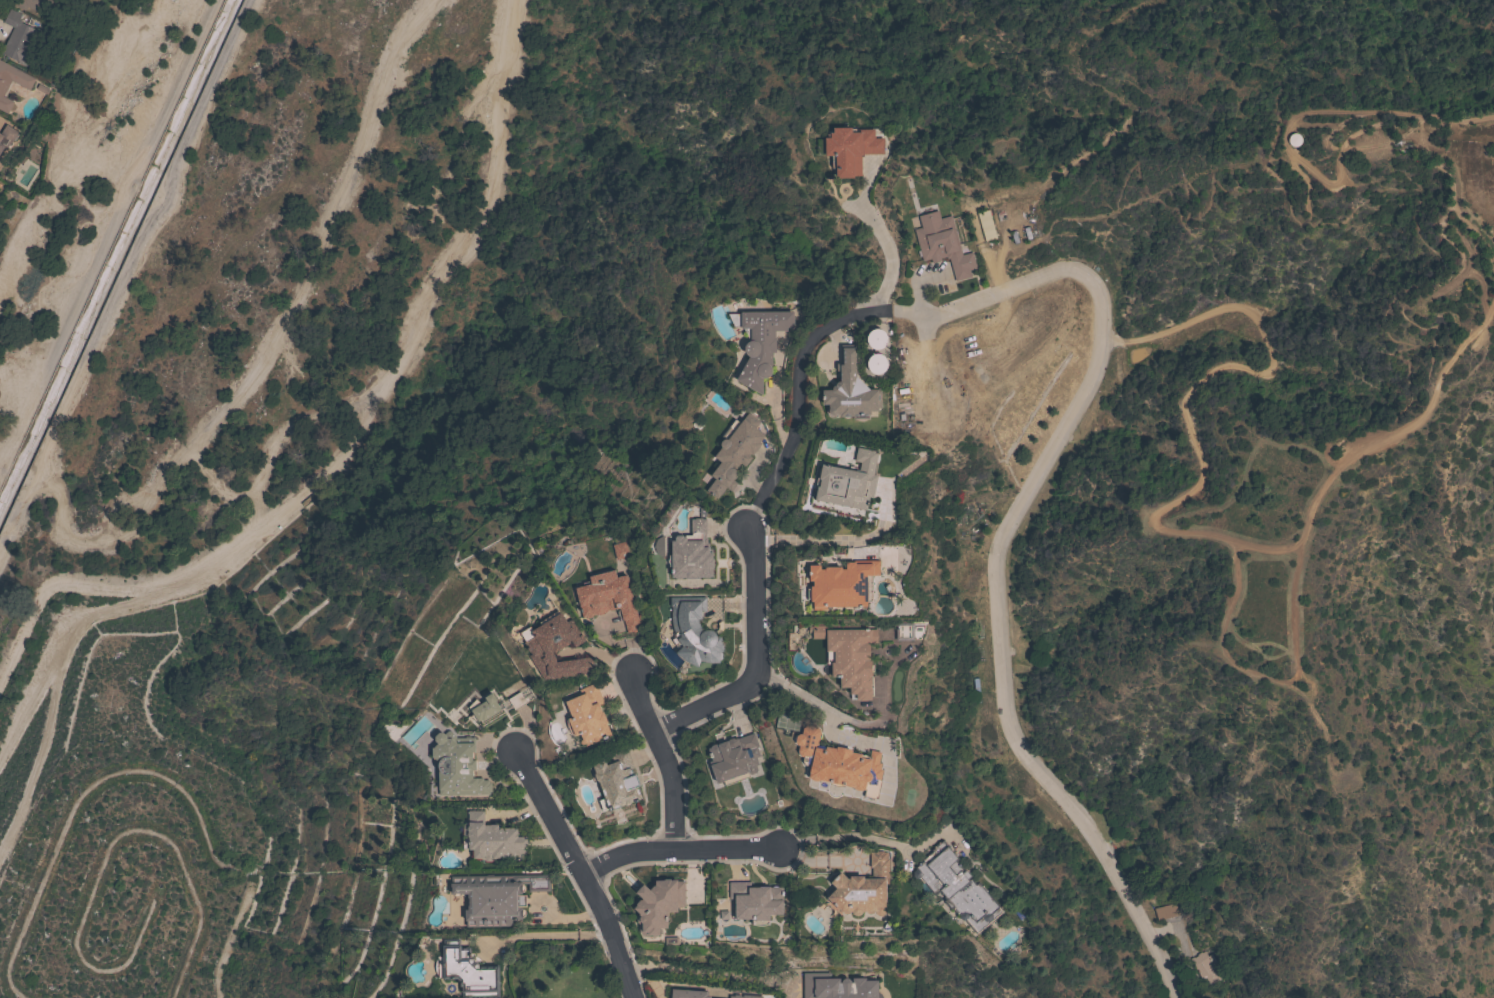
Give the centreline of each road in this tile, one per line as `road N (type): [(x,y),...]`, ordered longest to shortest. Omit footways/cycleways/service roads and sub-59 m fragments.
road 1 (track): [(520,0),(493,193),(419,316),(363,432),(312,493),(239,558),(189,586),(108,609),(78,627),(57,671),(42,749),(0,849)]
road 2 (track): [(1099,336),(1125,340),(1233,309),(1262,332),(1272,357),(1261,372),(1213,368),(1182,398),(1194,442),(1192,483),(1153,515),(1158,530),(1229,541),(1234,576),(1222,640),(1228,655),(1243,671),(1307,699),(1338,775)]
road 3 (track): [(33,476),(59,490),(62,533),(87,542),(108,538),(125,529),(165,468),(254,378),(302,289),(386,62),(428,0)]
road 4 (track): [(0,547),(166,201),(169,172),(249,0)]
road 5 (track): [(219,997),(219,958),(254,871),(217,861),(187,791),(133,768),(77,794),(6,966),(9,985),(23,997)]
road 6 (track): [(215,0),(0,471)]
road 7 (track): [(171,997),(198,917),(174,845),(163,835),(136,828),(110,840),(76,946),(91,967),(117,966),(153,886)]
road 8 (track): [(1229,541),(1292,545),(1342,456),(1422,417),(1493,300)]
road 9 (track): [(1417,116),(1306,109),(1283,141),(1332,180),(1339,153),(1394,138),(1417,116)]
road 10 (residential): [(649,735),(756,680),(744,525)]
road 11 (residential): [(636,997),(619,940),(586,876),(510,755)]
road 12 (track): [(189,586),(49,587),(34,601),(0,673)]
road 13 (residential): [(586,876),(629,854),(766,845)]
road 14 (residential): [(674,853),(664,776),(632,675)]
road 15 (track): [(1292,545),(1290,630),(1307,699)]

